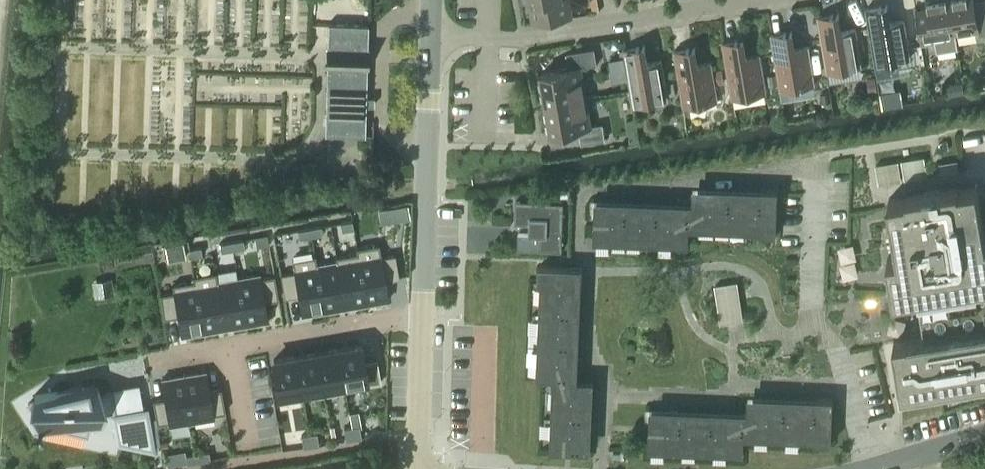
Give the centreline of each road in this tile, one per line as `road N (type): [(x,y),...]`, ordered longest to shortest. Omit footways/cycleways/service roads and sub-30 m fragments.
road 1 (residential): [(429,36),(516,39),(753,0)]
road 2 (residential): [(147,364),(425,315)]
road 3 (residential): [(425,315),(429,36)]
road 4 (residential): [(419,468),(425,315)]
road 5 (residential): [(869,468),(984,438)]

